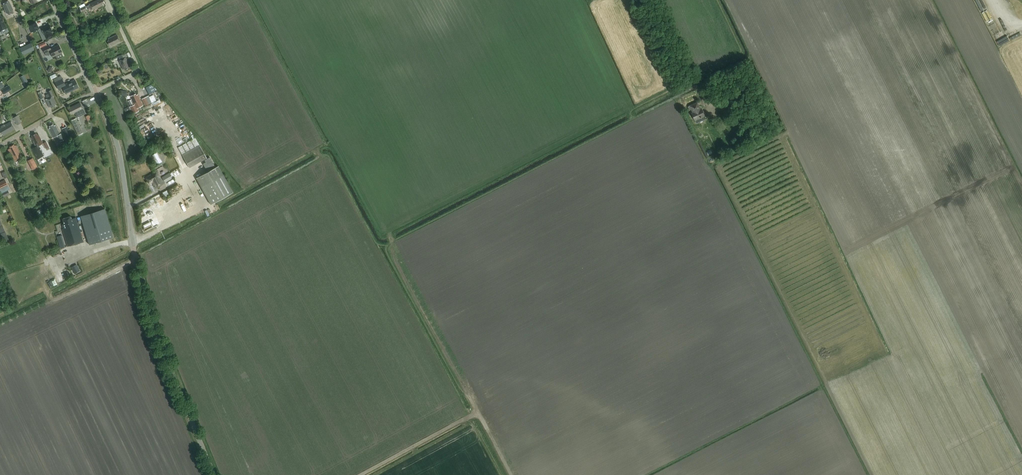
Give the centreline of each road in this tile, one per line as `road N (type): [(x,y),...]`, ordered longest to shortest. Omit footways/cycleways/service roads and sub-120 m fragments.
road 1 (unclassified): [(212,474),(150,317),(115,140),(95,91)]
road 2 (track): [(361,474),(476,413)]
road 3 (residential): [(95,91),(137,68),(107,0)]

